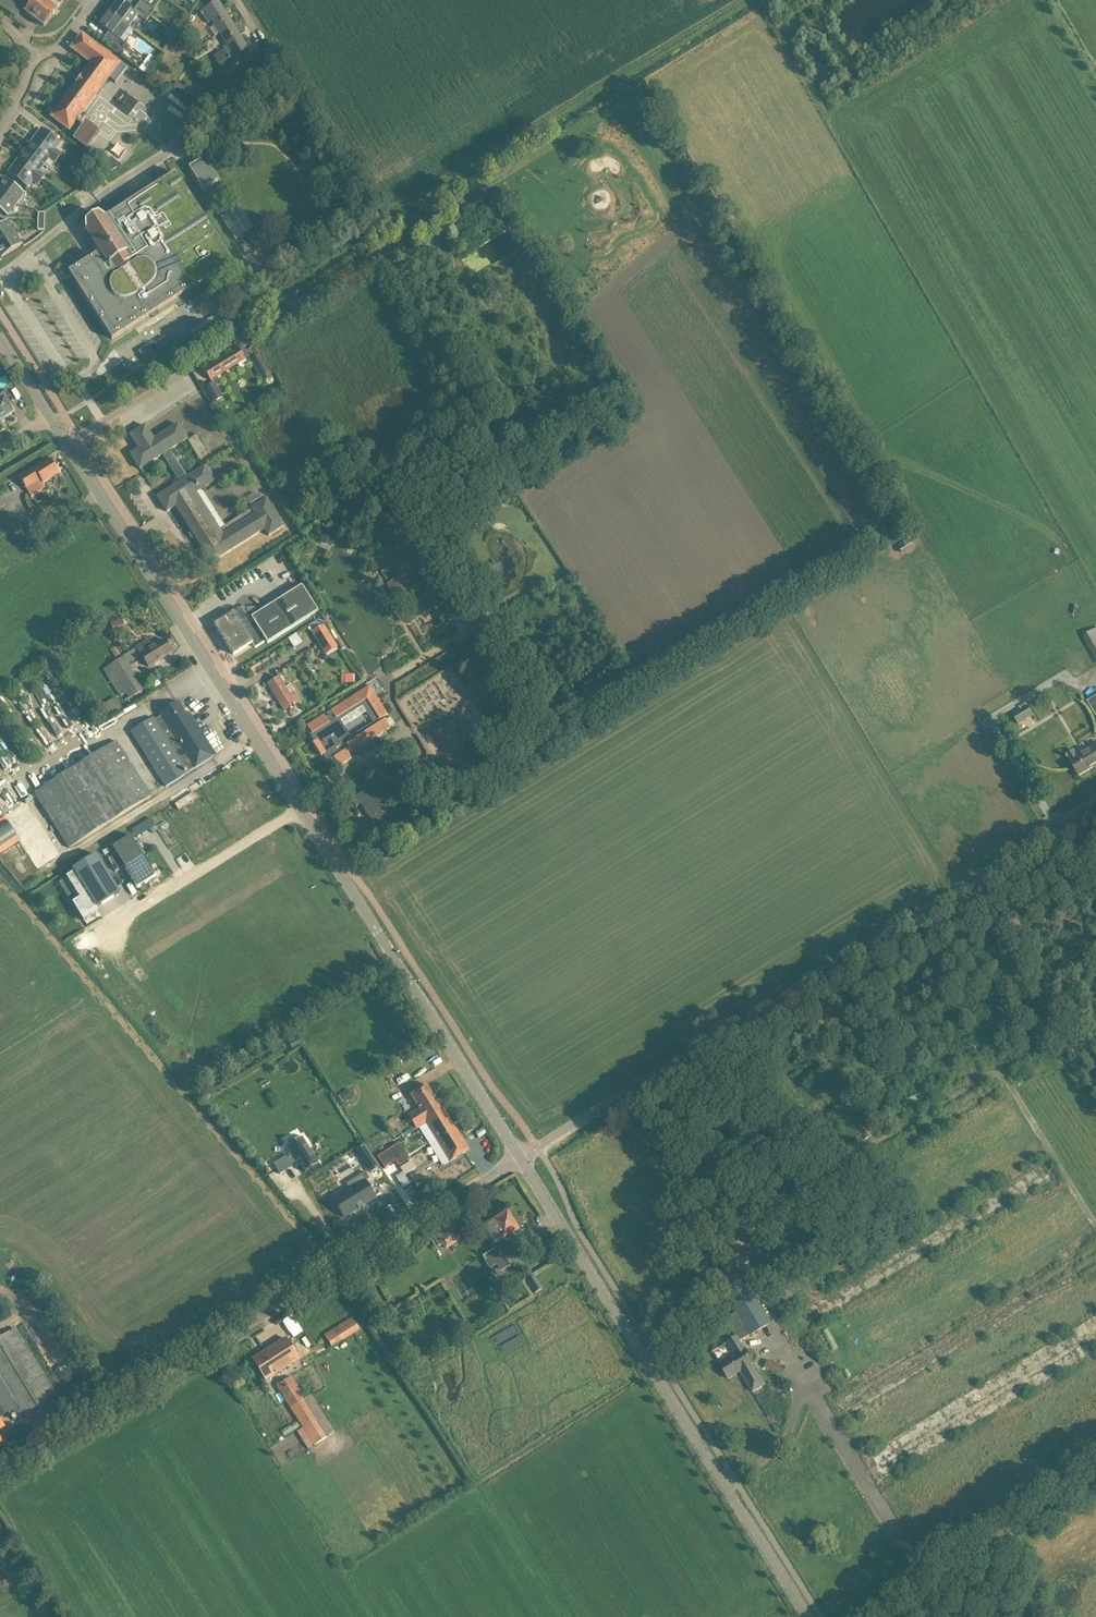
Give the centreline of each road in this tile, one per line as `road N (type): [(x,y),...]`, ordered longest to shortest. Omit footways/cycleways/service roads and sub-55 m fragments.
road 1 (unclassified): [(520,1155),(1095,802)]
road 2 (unclassified): [(0,1485),(520,1155)]
road 3 (track): [(174,380),(631,85)]
road 4 (tertiary): [(808,1616),(520,1155)]
road 5 (tertiary): [(298,807),(51,418)]
road 6 (tertiary): [(520,1155),(298,807)]
road 7 (unclassified): [(298,807),(90,937)]

